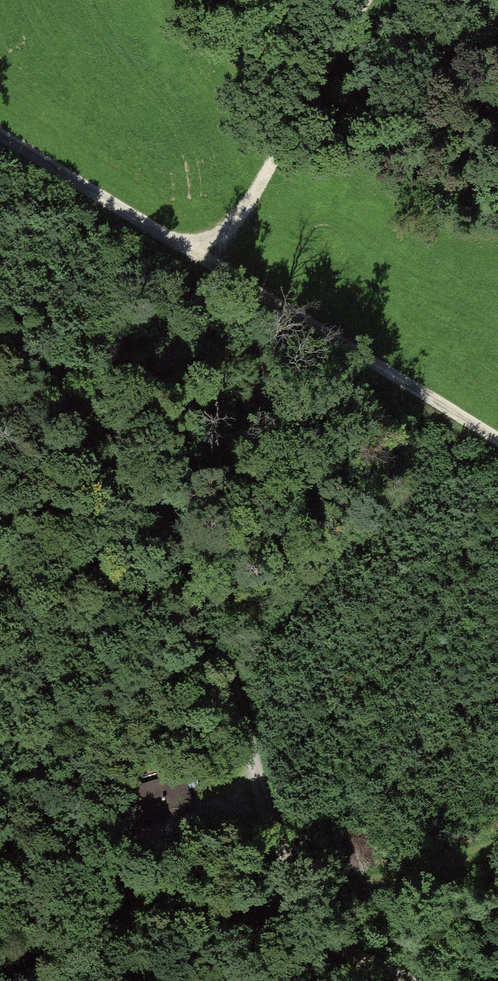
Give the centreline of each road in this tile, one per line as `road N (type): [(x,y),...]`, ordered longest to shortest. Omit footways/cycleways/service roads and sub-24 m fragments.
road 1 (track): [(319,940),(133,471),(72,400),(0,336)]
road 2 (track): [(497,440),(0,138)]
road 3 (track): [(0,846),(319,940)]
road 4 (track): [(178,243),(232,225),(369,0)]
road 5 (track): [(497,848),(374,877),(294,877)]

